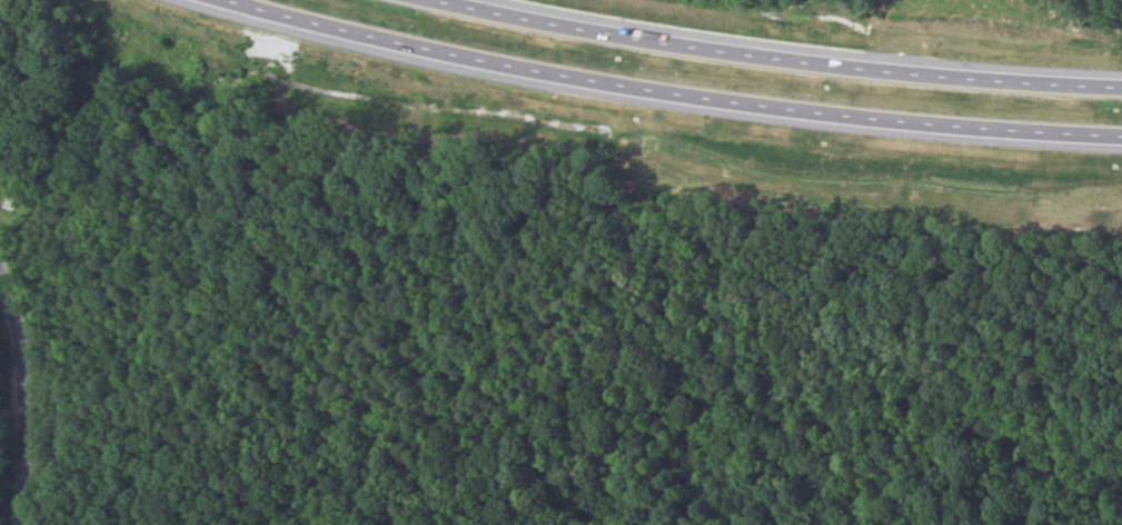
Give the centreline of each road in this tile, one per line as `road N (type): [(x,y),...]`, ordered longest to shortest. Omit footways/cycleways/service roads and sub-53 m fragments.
road 1 (motorway): [(255,0),(605,77),(926,118),(1121,129)]
road 2 (motorway): [(1121,81),(817,58),(468,0)]
road 3 (residential): [(25,524),(29,372),(0,262)]

